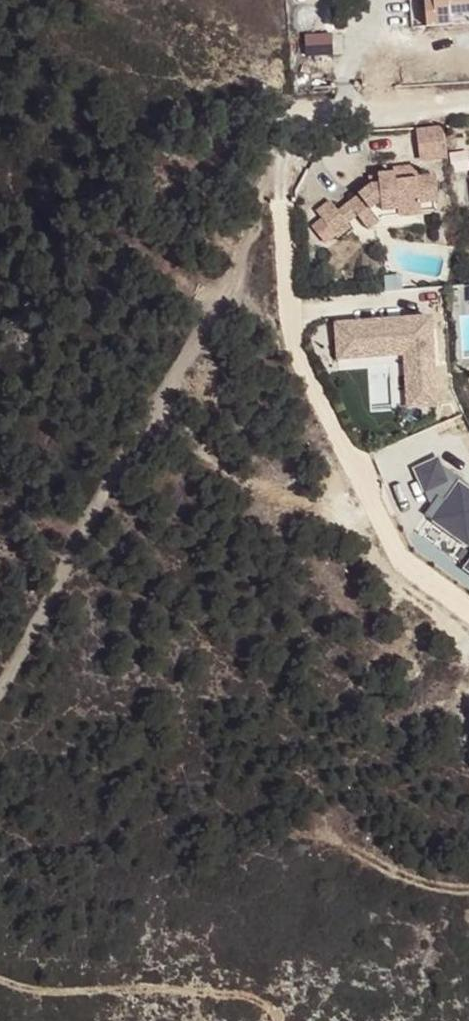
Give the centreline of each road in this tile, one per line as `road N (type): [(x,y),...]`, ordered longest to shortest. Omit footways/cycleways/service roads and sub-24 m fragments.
road 1 (residential): [(468,609),(399,557),(289,337),(281,170),(307,123),(339,110),(468,100)]
road 2 (track): [(0,692),(214,309),(256,208),(281,170)]
road 3 (track): [(288,1020),(268,1002),(220,994),(30,985),(0,976)]

